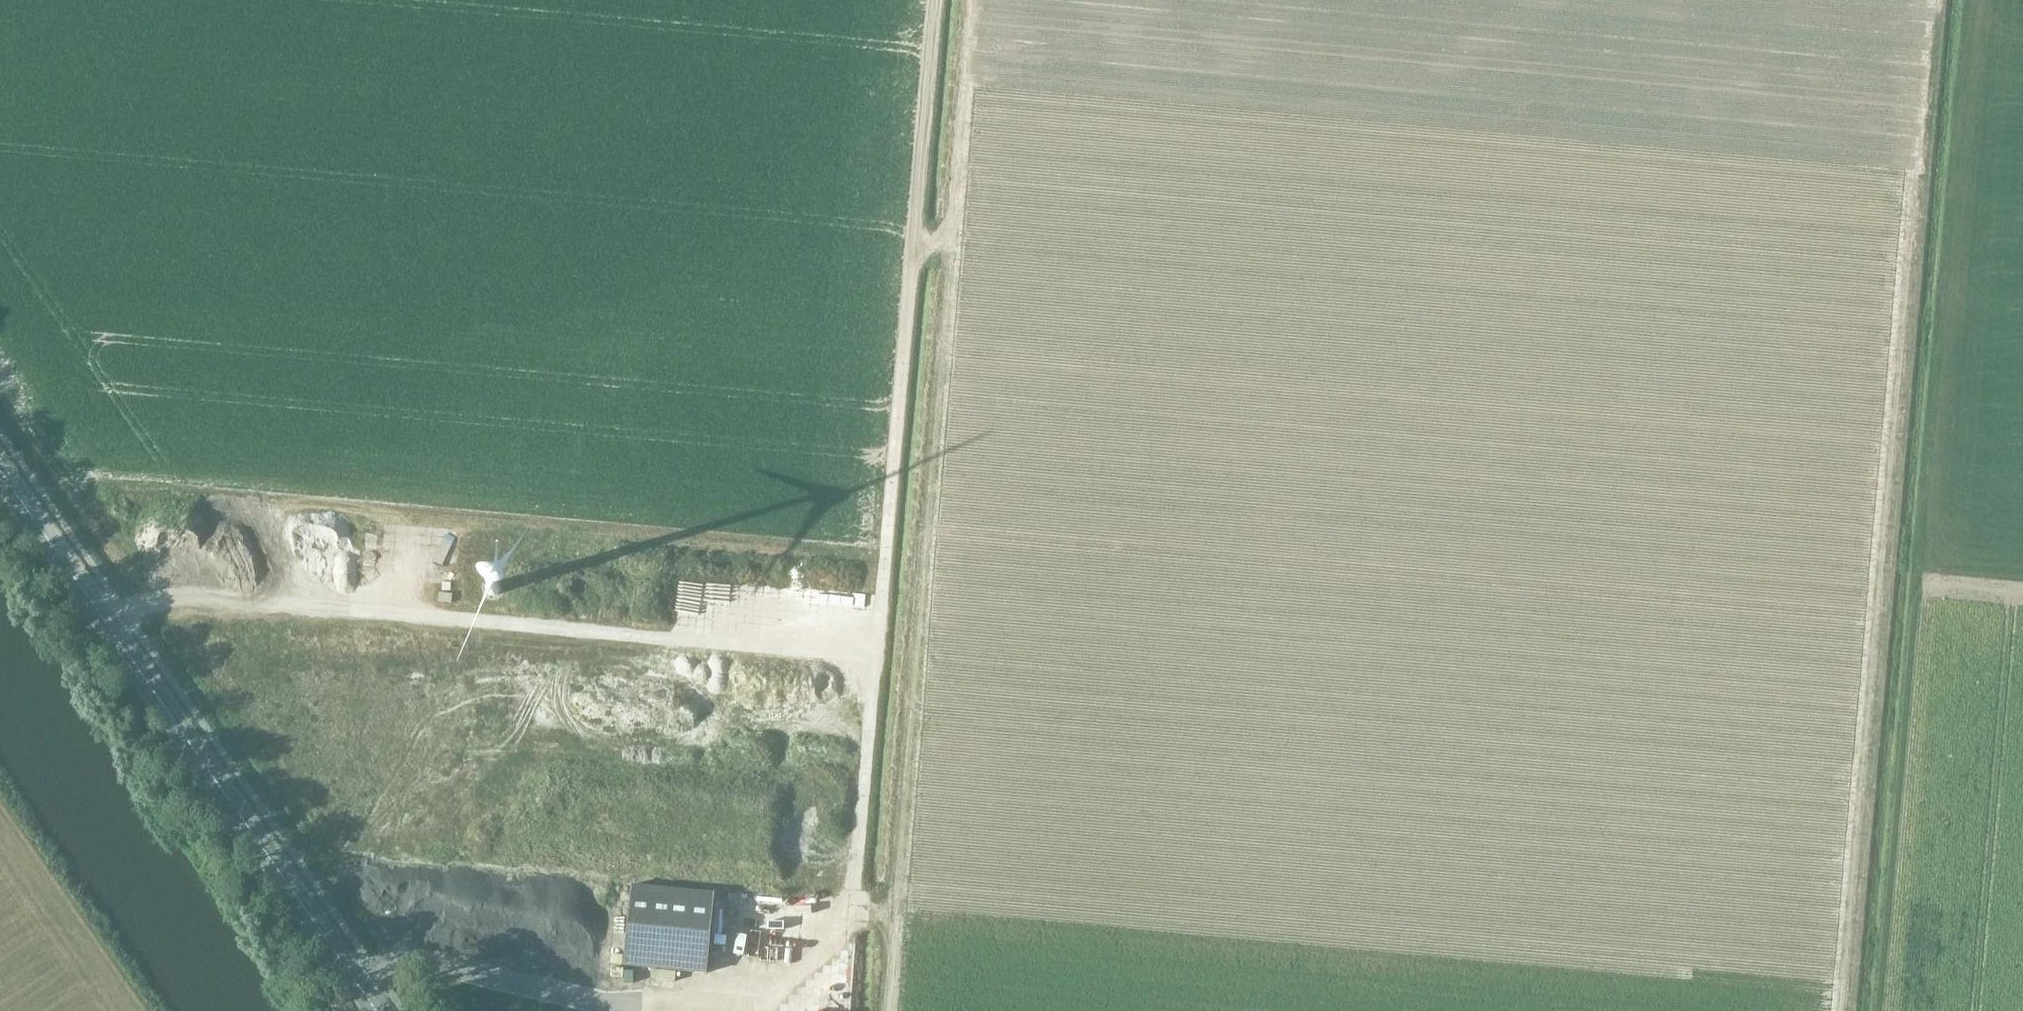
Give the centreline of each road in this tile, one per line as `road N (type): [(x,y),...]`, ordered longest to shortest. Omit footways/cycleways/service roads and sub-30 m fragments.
road 1 (primary): [(374,1010),(0,474)]

